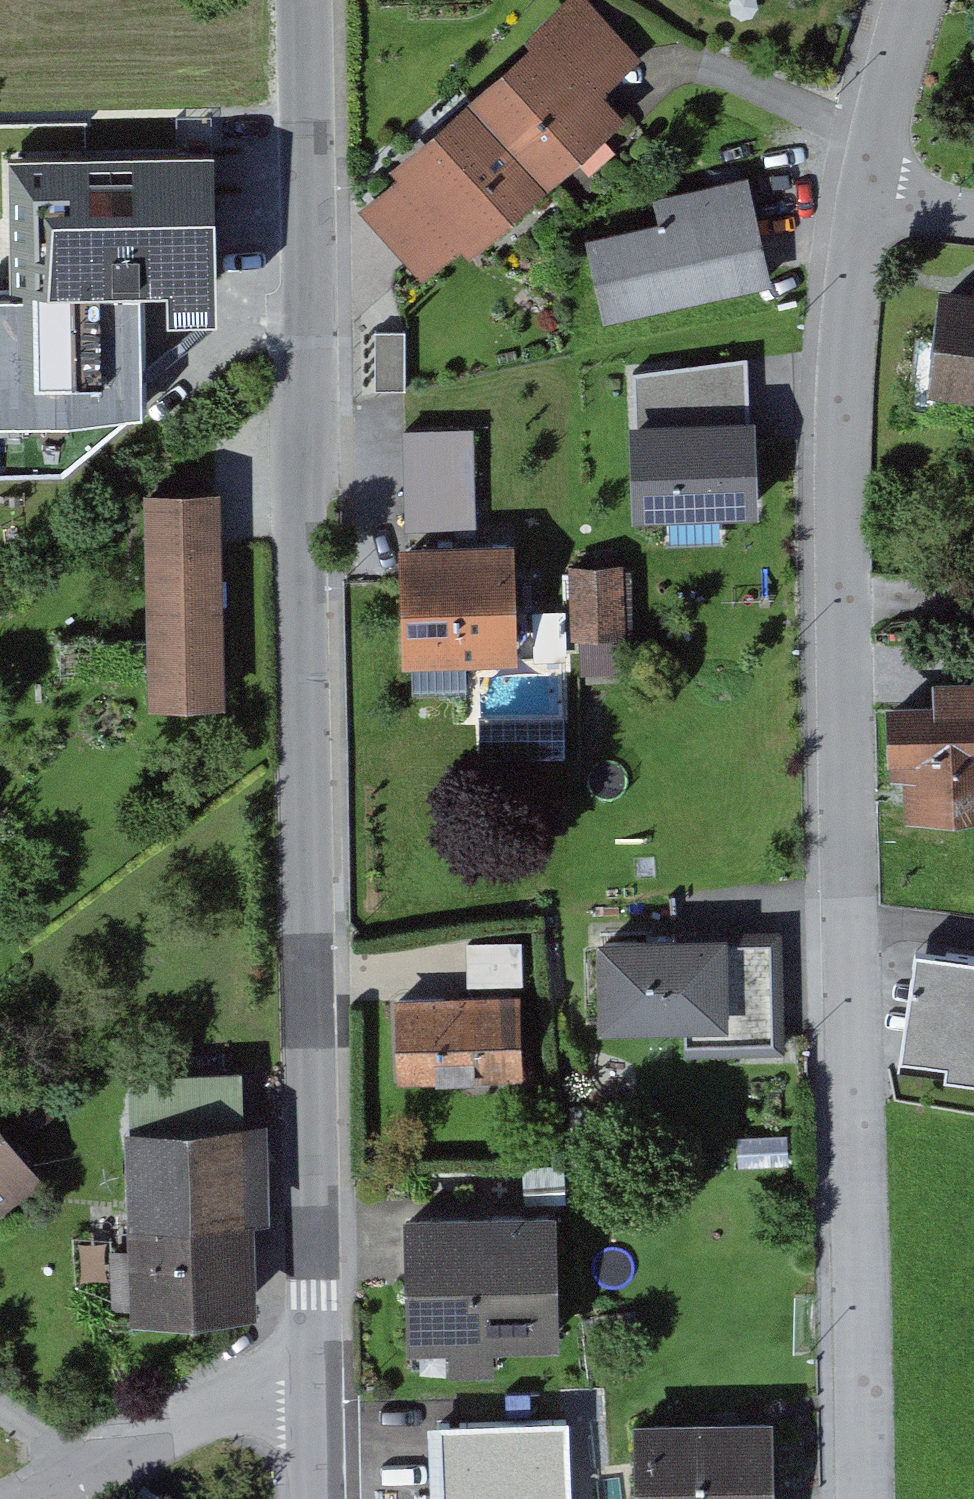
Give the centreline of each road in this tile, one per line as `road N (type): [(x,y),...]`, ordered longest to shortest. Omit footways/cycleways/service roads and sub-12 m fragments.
road 1 (residential): [(329,1391),(320,1038),(318,0)]
road 2 (residential): [(864,1498),(852,1120),(851,592),(869,192)]
road 3 (residential): [(329,1391),(248,1394),(101,1475)]
road 4 (residential): [(869,192),(919,0)]
road 5 (residential): [(0,1399),(101,1475)]

